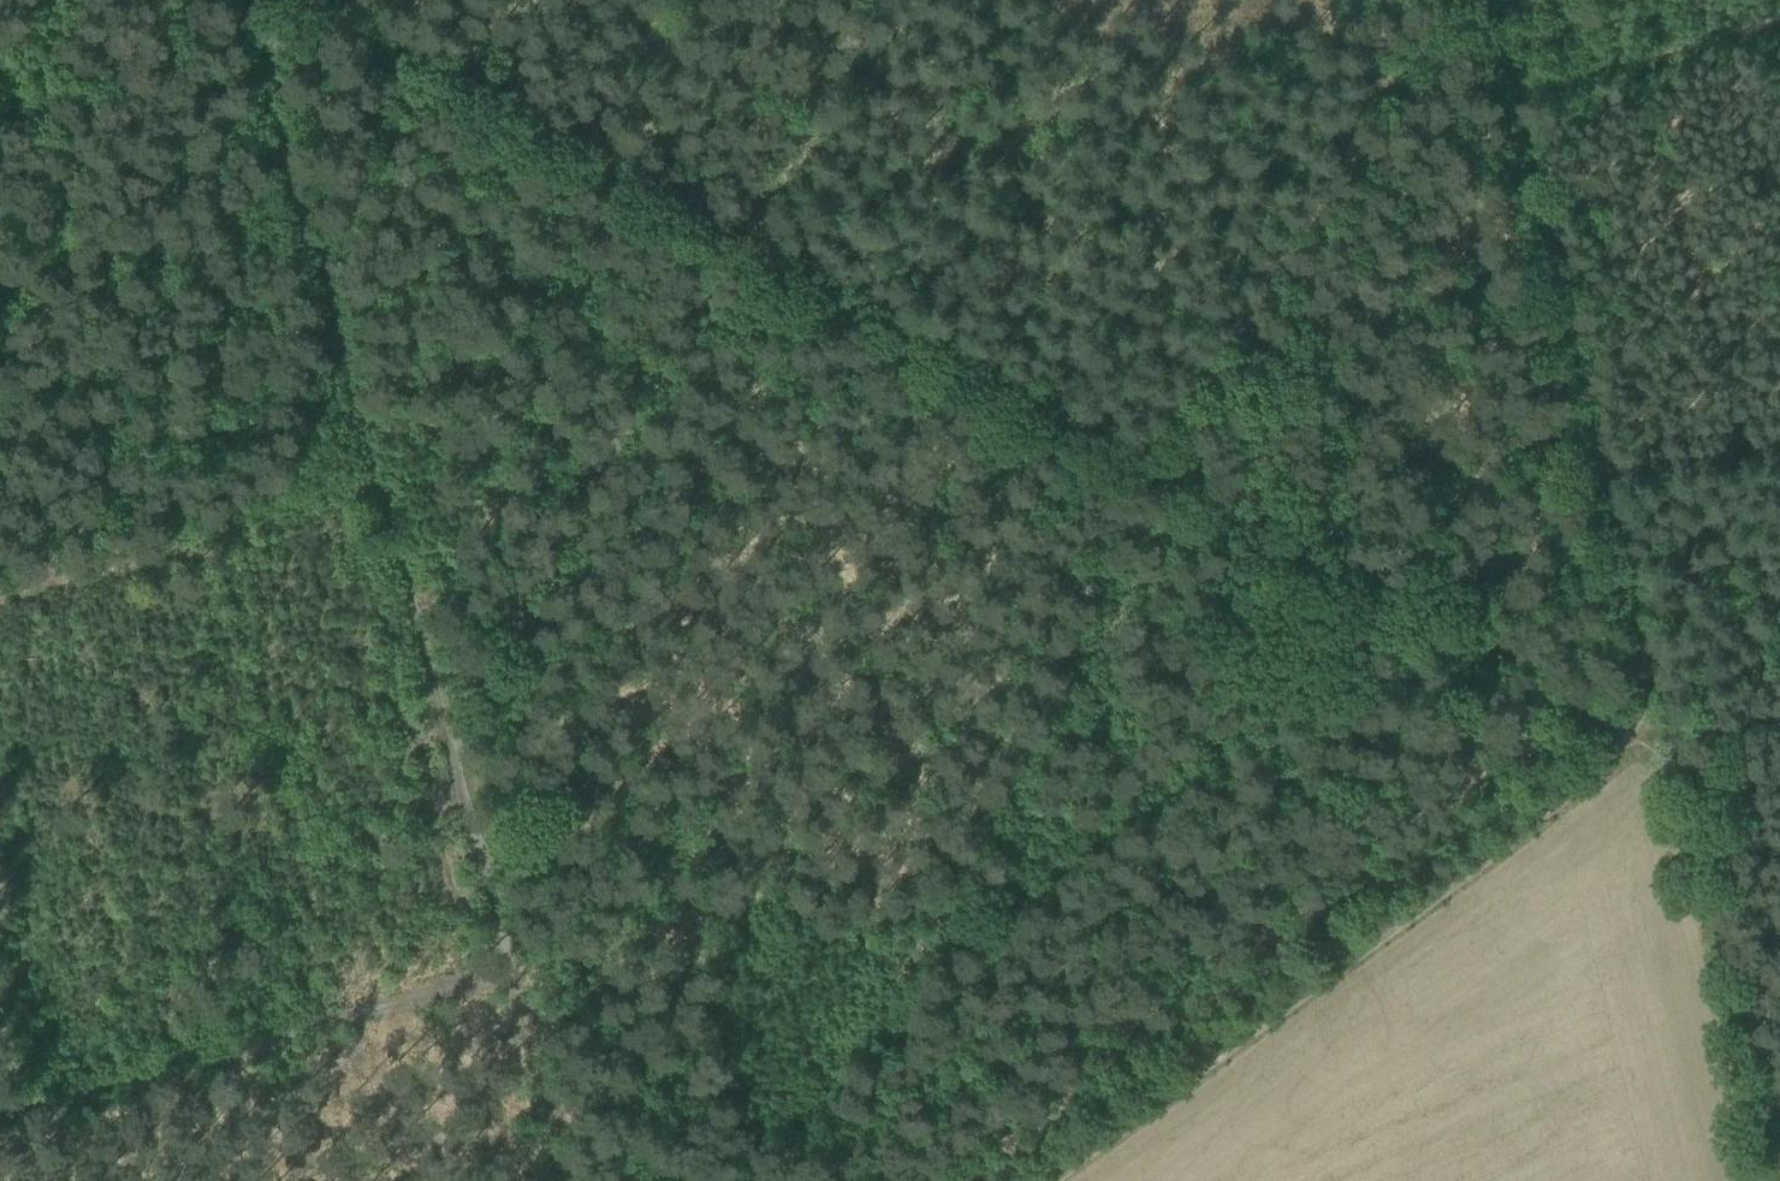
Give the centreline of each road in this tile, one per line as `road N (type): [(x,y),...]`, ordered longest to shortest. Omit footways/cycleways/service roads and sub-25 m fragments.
road 1 (track): [(779,1180),(1167,525),(1180,425),(1381,75),(1462,0)]
road 2 (track): [(1631,730),(715,226)]
road 3 (track): [(1604,474),(1651,711),(1482,862),(1051,1180)]
road 4 (track): [(715,226),(439,709),(516,972)]
road 5 (track): [(0,1106),(131,1085),(516,972)]
road 6 (track): [(1604,474),(1486,0)]
road 7 (track): [(715,226),(312,0)]
road 8 (track): [(846,0),(715,226)]
road 9 (track): [(516,972),(572,1180)]
road 10 (track): [(1779,431),(1604,474)]

